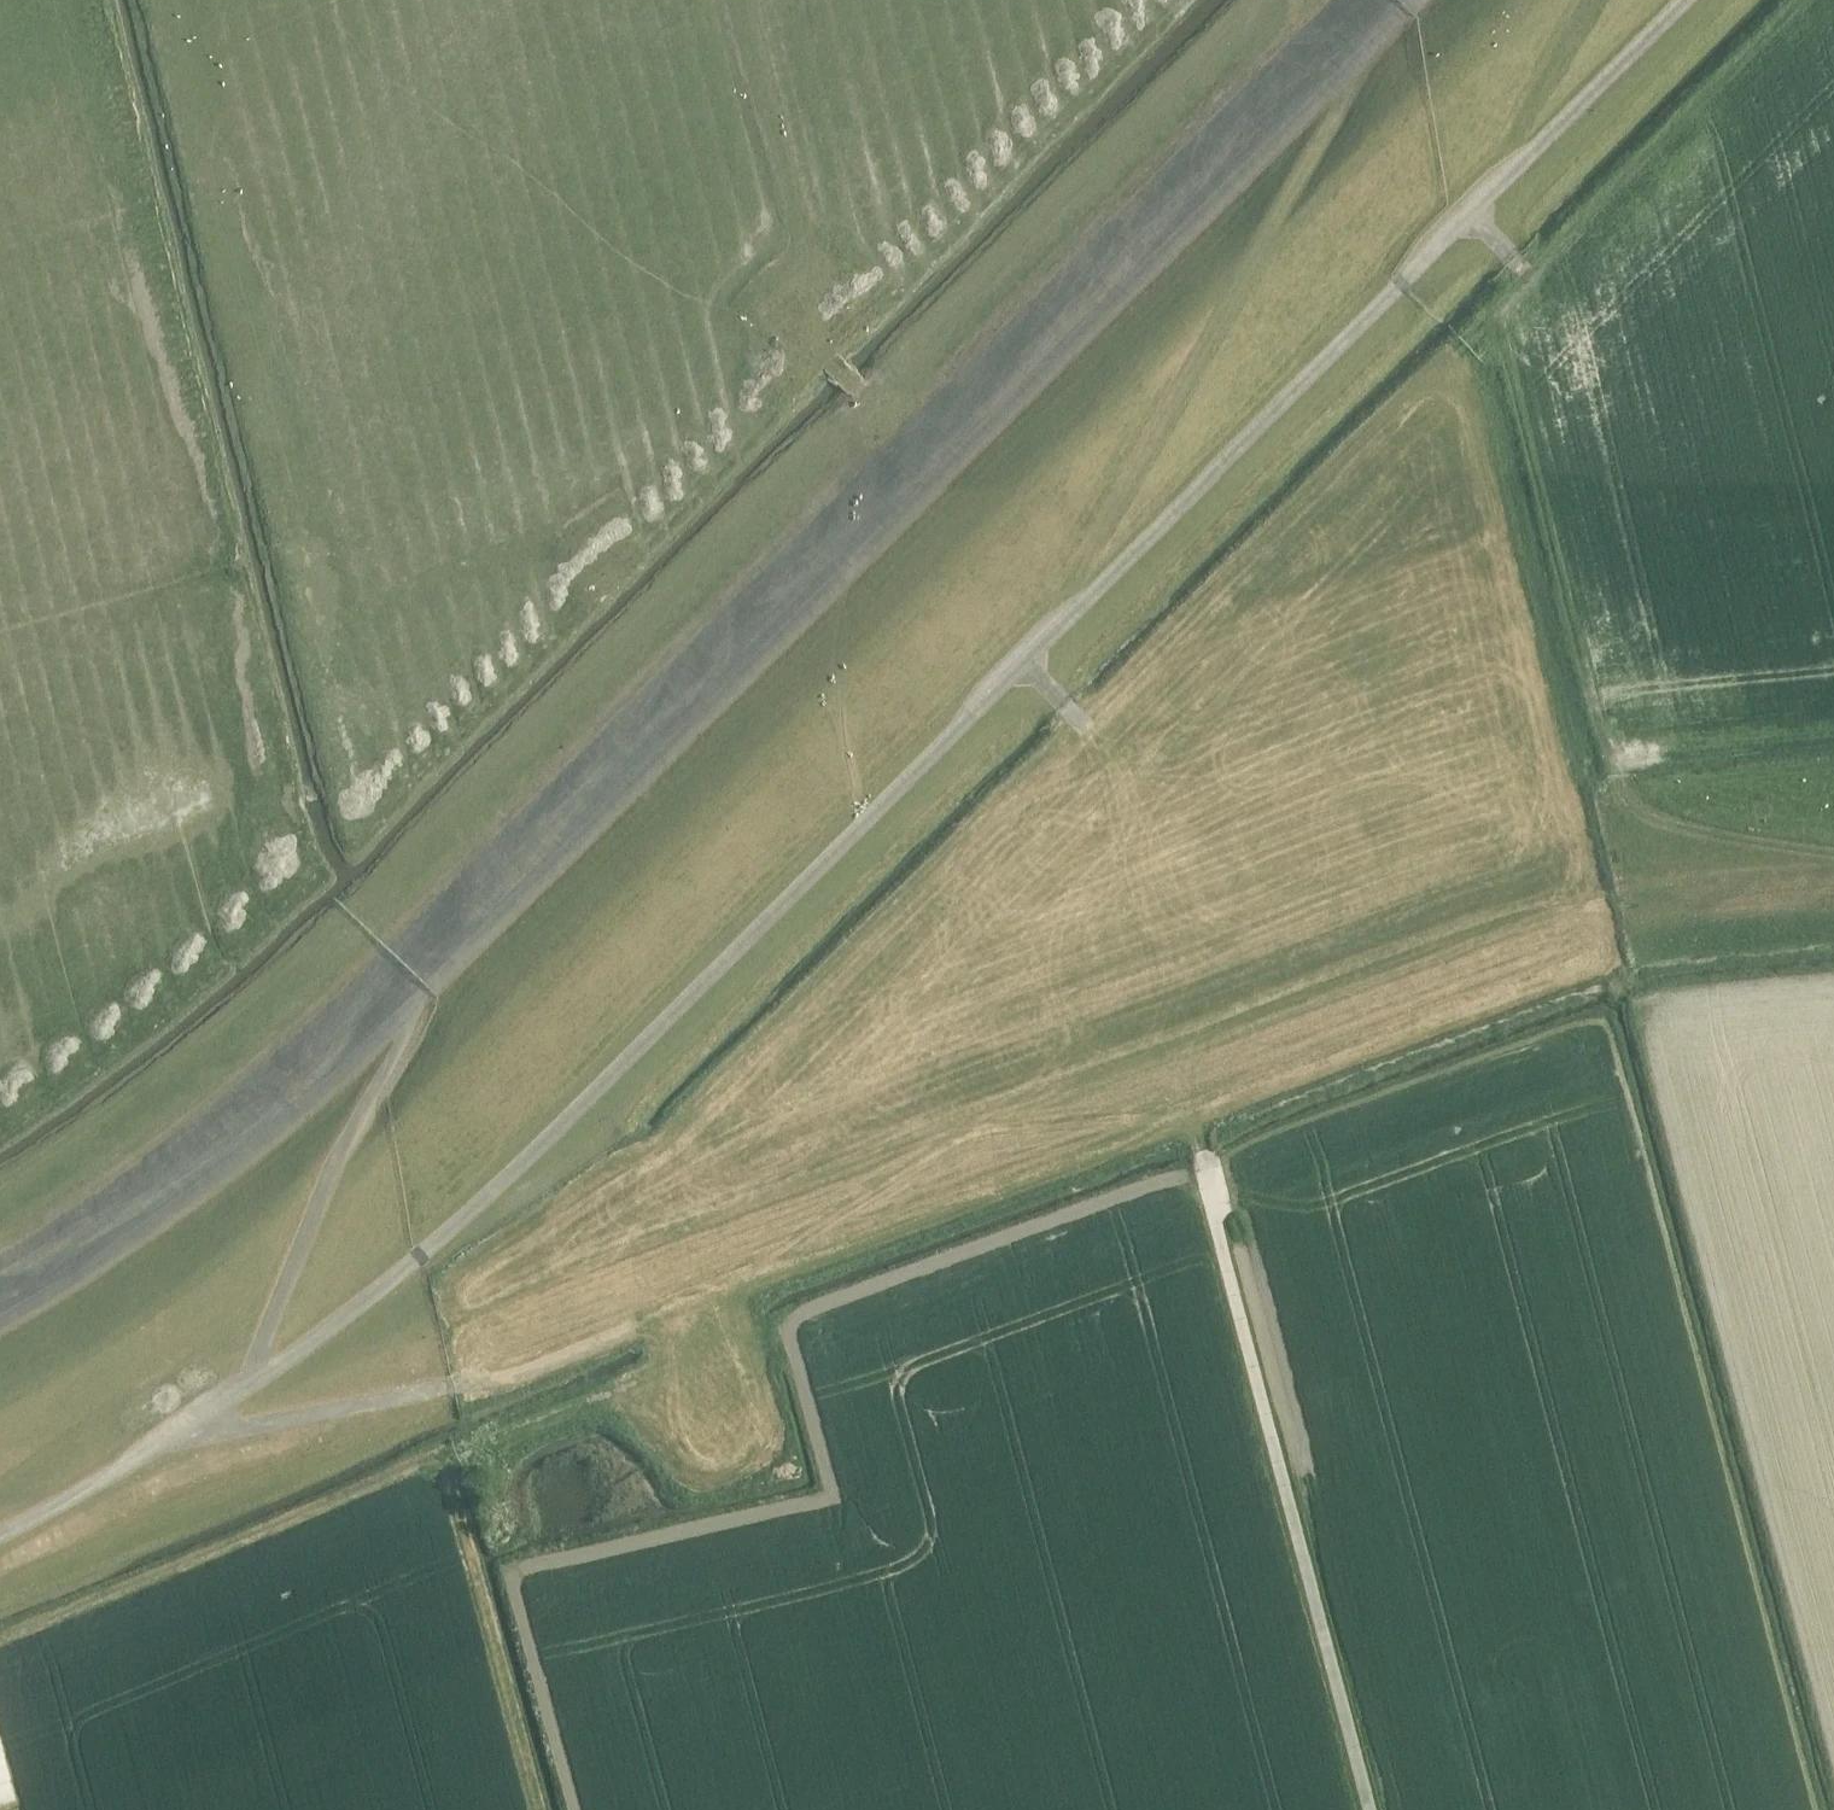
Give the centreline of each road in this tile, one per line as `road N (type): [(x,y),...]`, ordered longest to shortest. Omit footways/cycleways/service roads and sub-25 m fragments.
road 1 (track): [(1030,654),(1365,47)]
road 2 (track): [(1497,180),(1597,0)]

